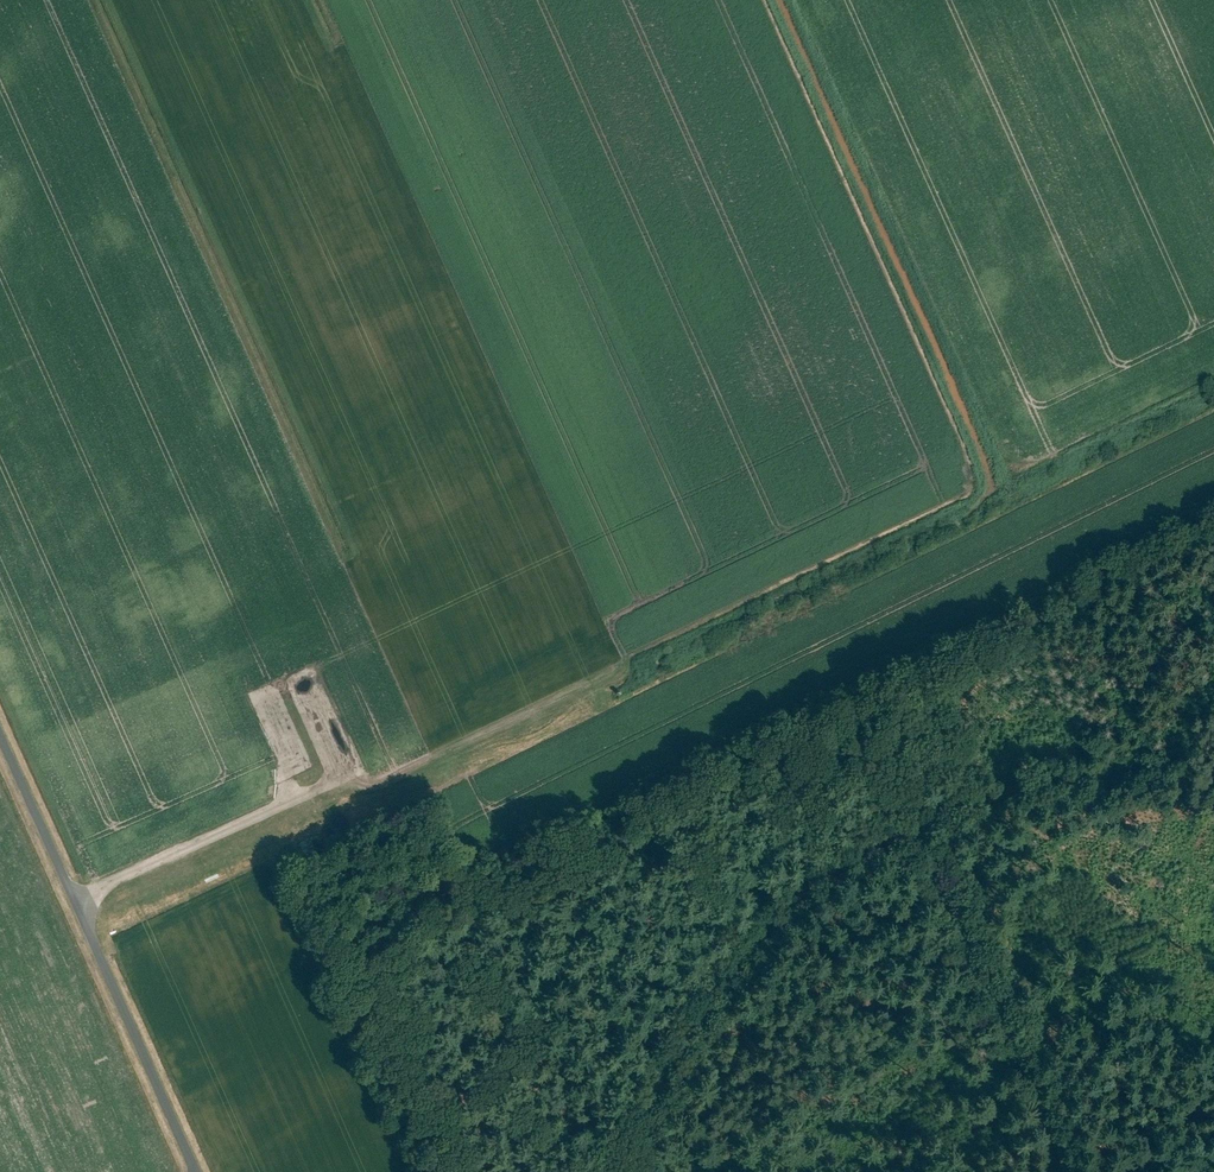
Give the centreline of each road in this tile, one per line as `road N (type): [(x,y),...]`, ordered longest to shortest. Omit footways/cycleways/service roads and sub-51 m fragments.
road 1 (unclassified): [(195,1171),(0,737)]

